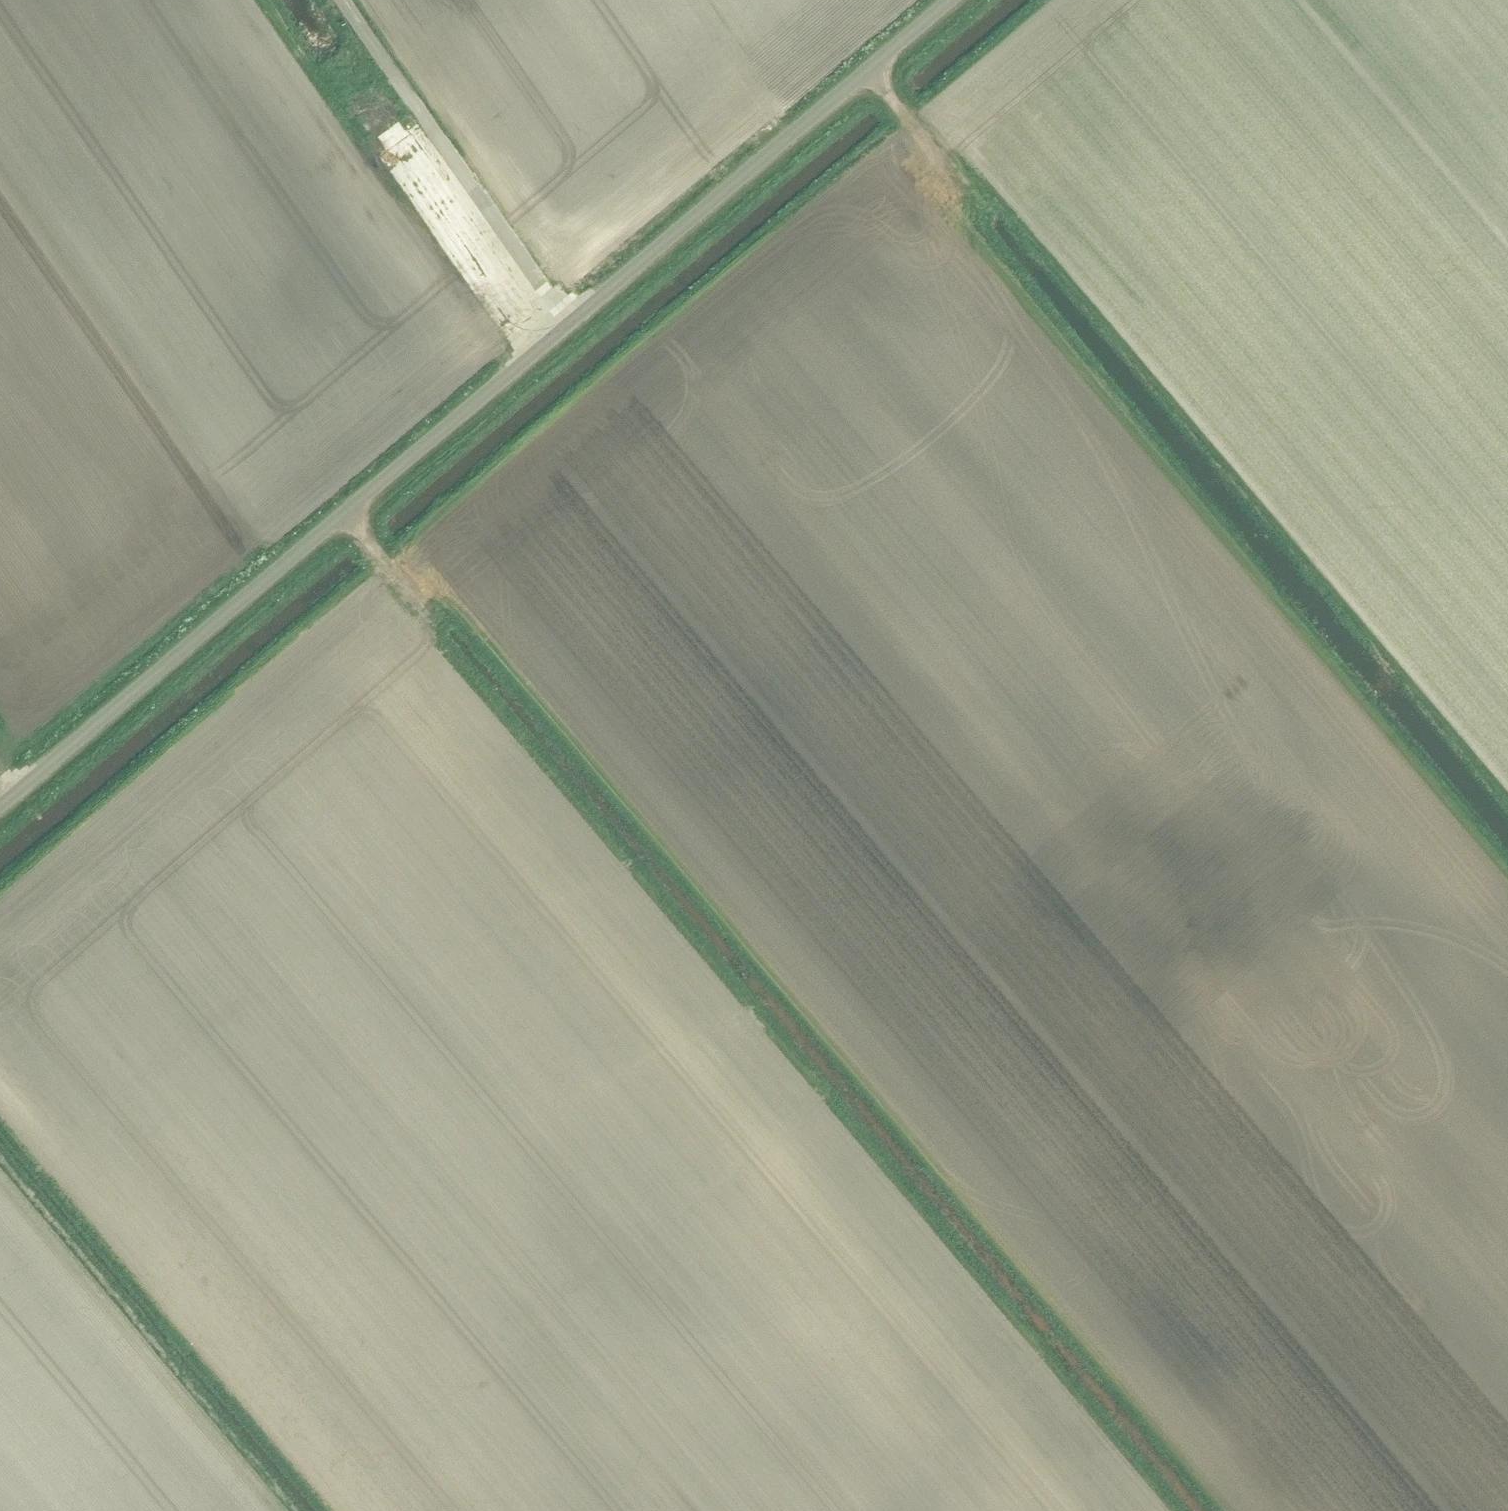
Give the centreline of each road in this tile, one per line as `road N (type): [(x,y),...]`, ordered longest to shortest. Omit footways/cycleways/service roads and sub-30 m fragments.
road 1 (unclassified): [(0,807),(951,0)]

